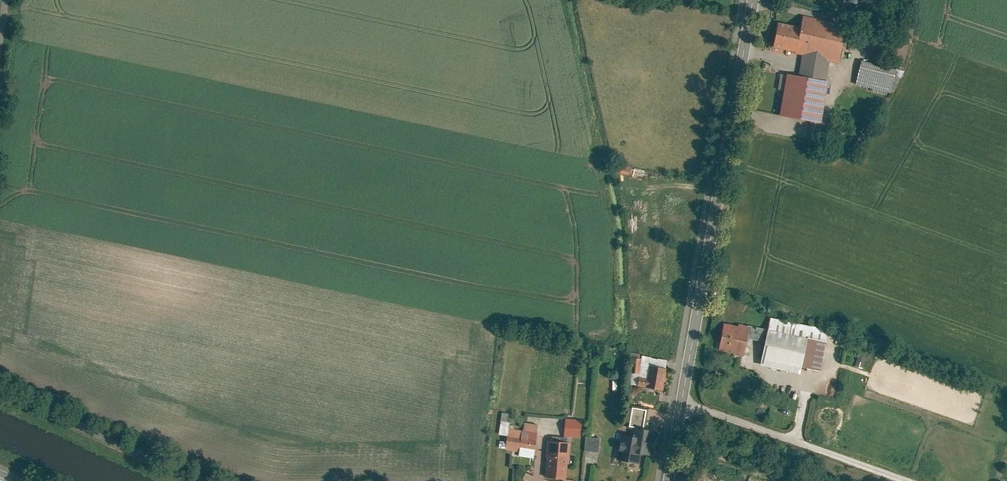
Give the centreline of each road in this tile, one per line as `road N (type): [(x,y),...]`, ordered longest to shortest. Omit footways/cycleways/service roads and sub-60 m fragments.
road 1 (tertiary): [(746,0),(666,480)]
road 2 (residential): [(0,388),(209,480)]

